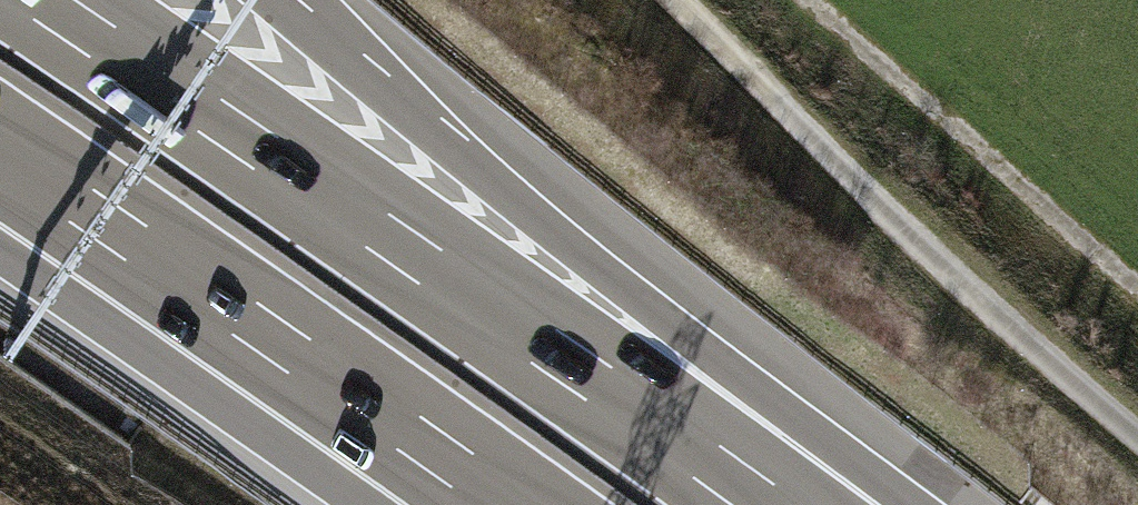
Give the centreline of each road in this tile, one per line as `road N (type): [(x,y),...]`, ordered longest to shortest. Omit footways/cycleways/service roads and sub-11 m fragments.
road 1 (motorway): [(769,504),(47,0)]
road 2 (motorway): [(912,504),(494,183),(293,0)]
road 3 (track): [(677,0),(963,283),(1137,435)]
road 4 (motorway): [(0,151),(476,481)]
road 5 (motorway): [(0,238),(476,481)]

